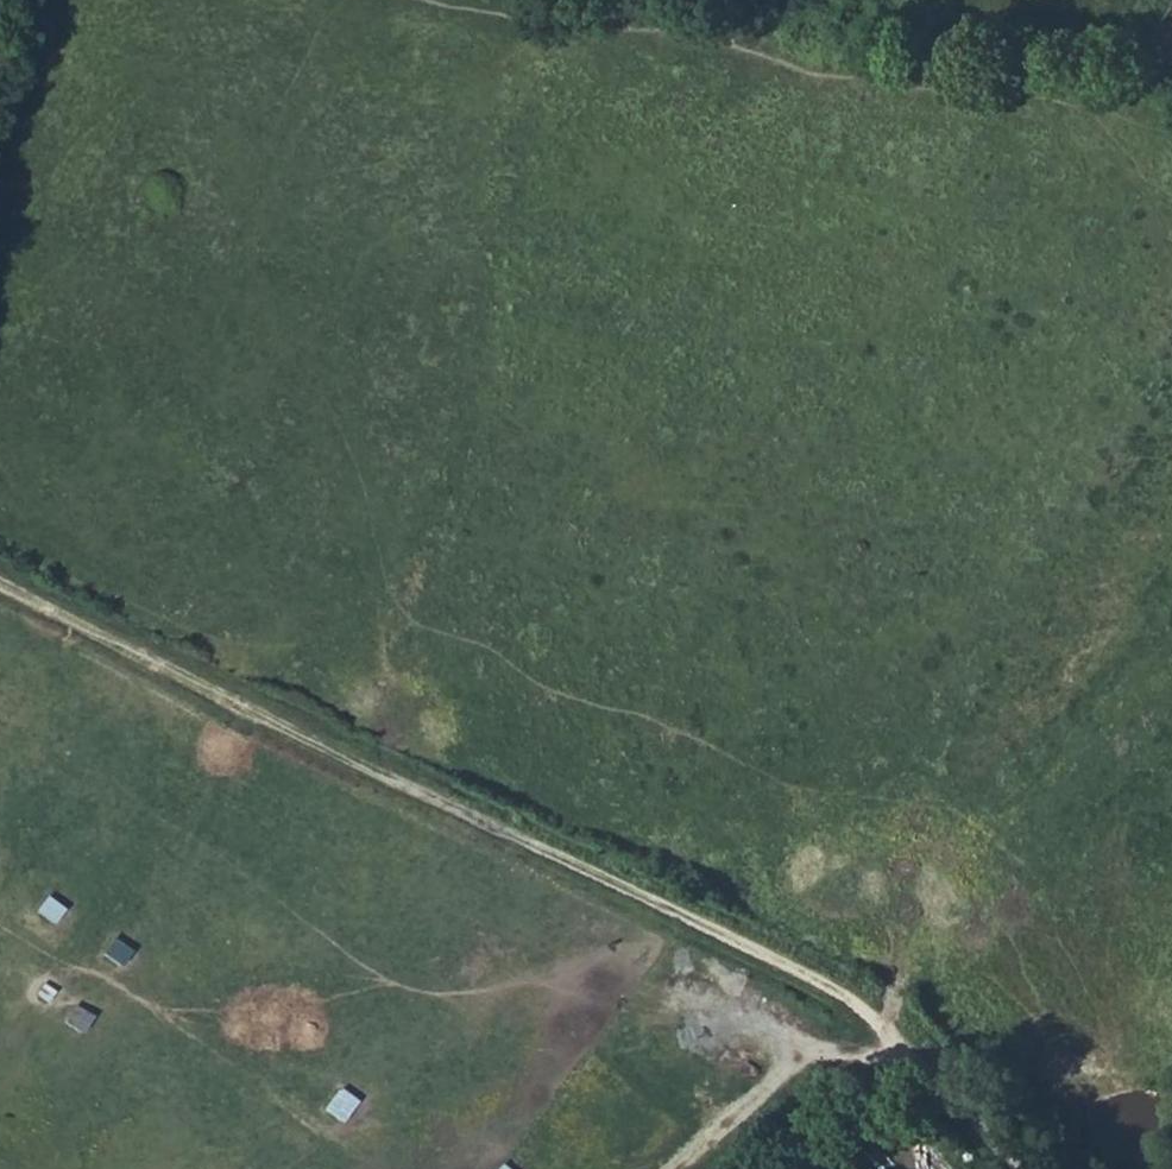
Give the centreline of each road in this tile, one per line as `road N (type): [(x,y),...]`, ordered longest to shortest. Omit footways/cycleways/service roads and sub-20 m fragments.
road 1 (track): [(1008,1168),(886,1023),(715,934),(362,774),(0,589)]

